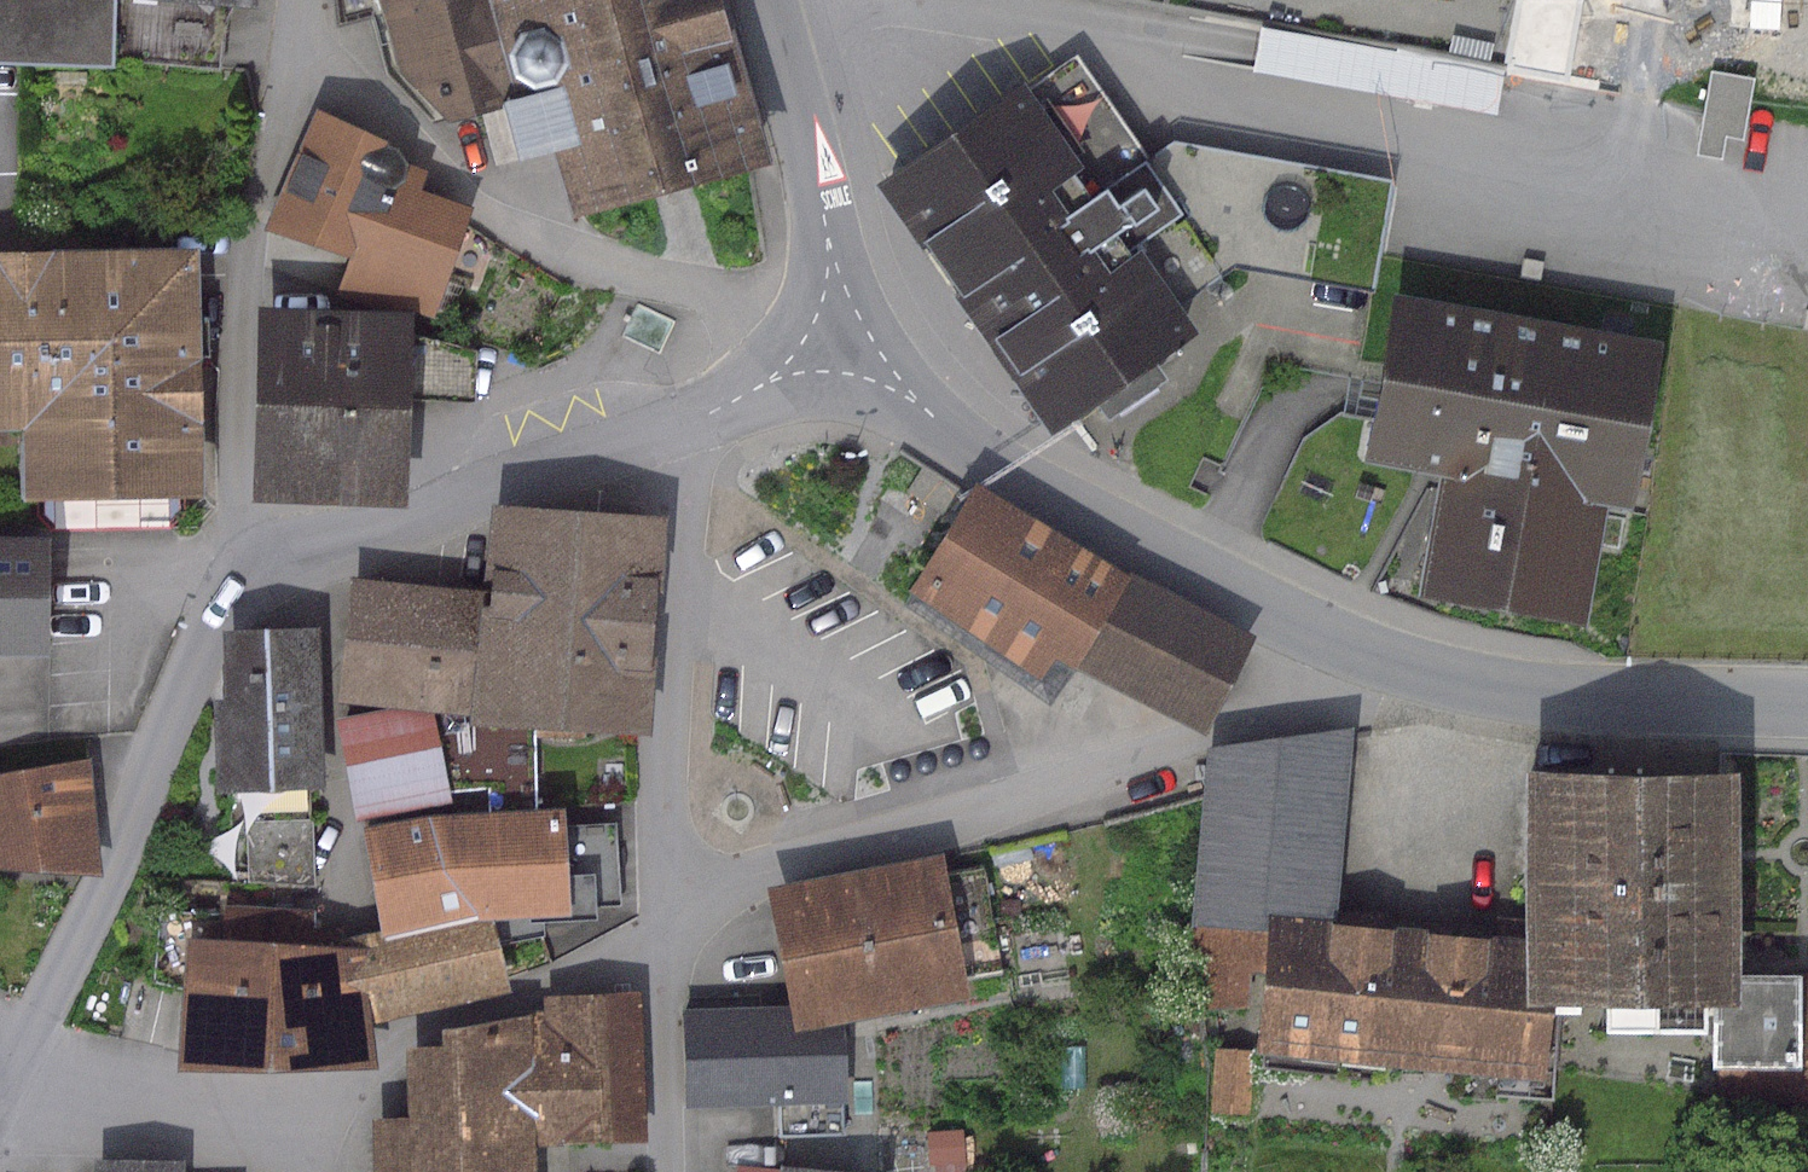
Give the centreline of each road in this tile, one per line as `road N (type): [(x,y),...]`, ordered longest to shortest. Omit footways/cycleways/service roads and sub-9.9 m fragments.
road 1 (residential): [(666,927),(746,873),(993,808),(1303,702),(1335,671),(1349,640)]
road 2 (tertiary): [(1349,640),(1128,539),(1017,478),(832,349)]
road 3 (residential): [(258,558),(233,498),(238,270),(295,51),(300,0)]
road 4 (residential): [(258,558),(210,619),(103,882),(16,1060)]
road 5 (residential): [(688,425),(662,767),(666,927)]
road 6 (tertiary): [(1807,700),(1591,693),(1479,679),(1349,640)]
road 7 (residential): [(688,425),(258,558)]
road 8 (residential): [(291,1113),(368,1078),(403,1038),(666,927)]
road 9 (tertiary): [(832,349),(824,216),(766,0)]
road 10 (residential): [(16,1060),(156,1102),(291,1113)]
road 11 (residential): [(666,927),(668,1171)]
road 12 (residential): [(832,349),(688,425)]

